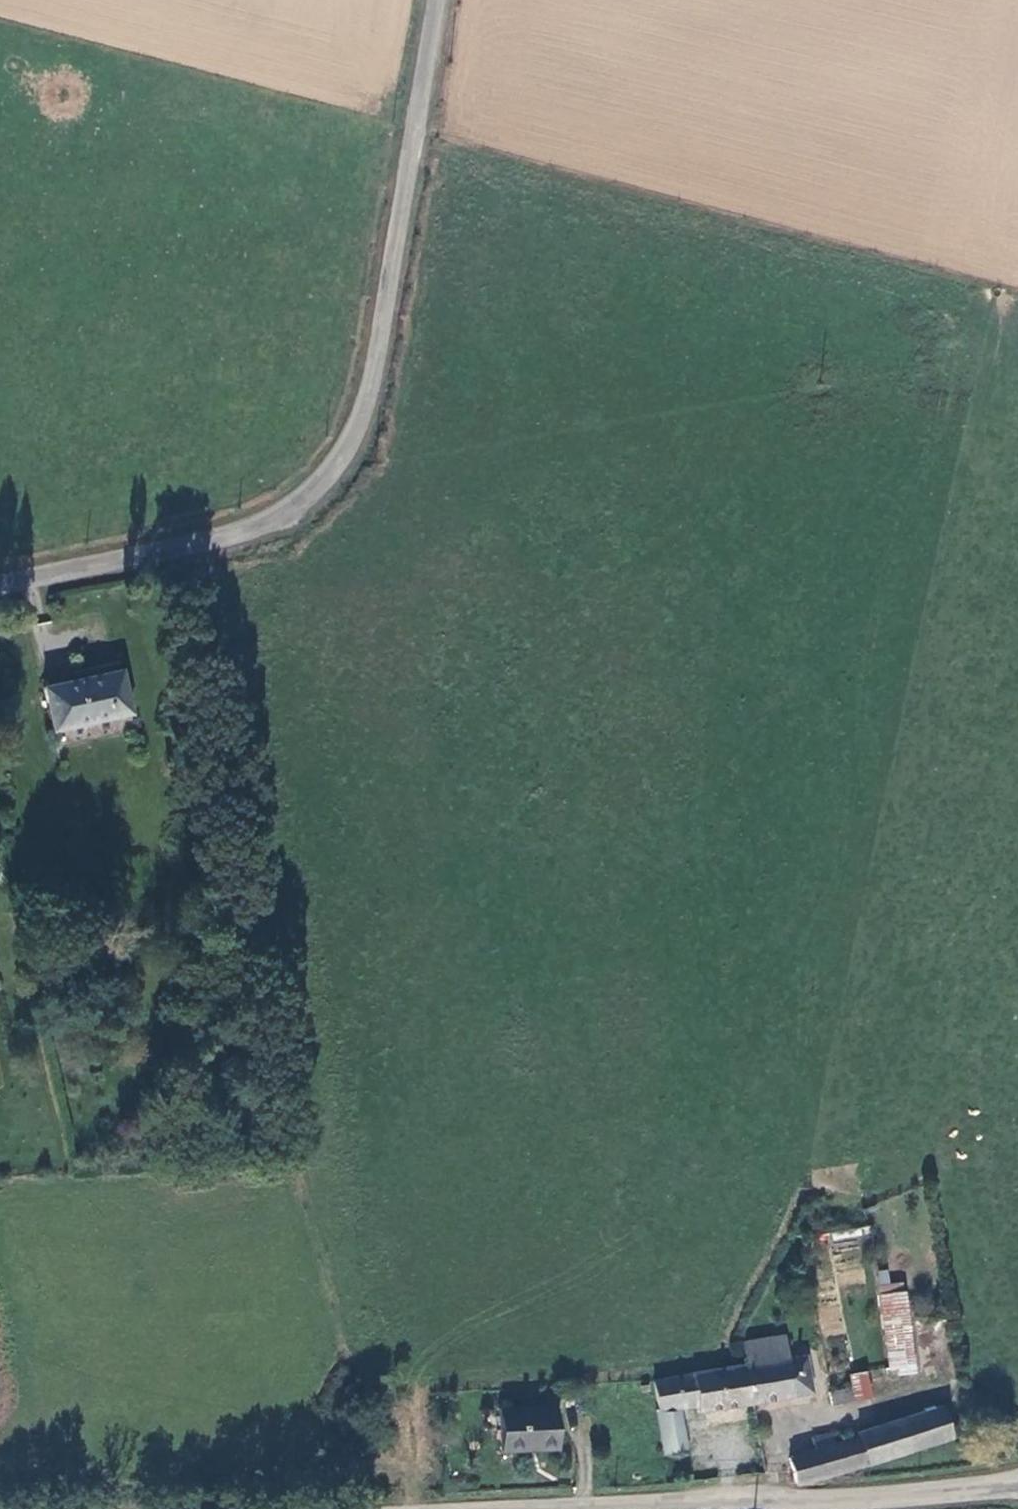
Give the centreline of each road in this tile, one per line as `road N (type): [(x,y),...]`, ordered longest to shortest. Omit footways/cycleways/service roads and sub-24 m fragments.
road 1 (unclassified): [(0,593),(251,540),(322,497),(361,427),(436,0)]
road 2 (tertiary): [(1017,1491),(573,1508)]

